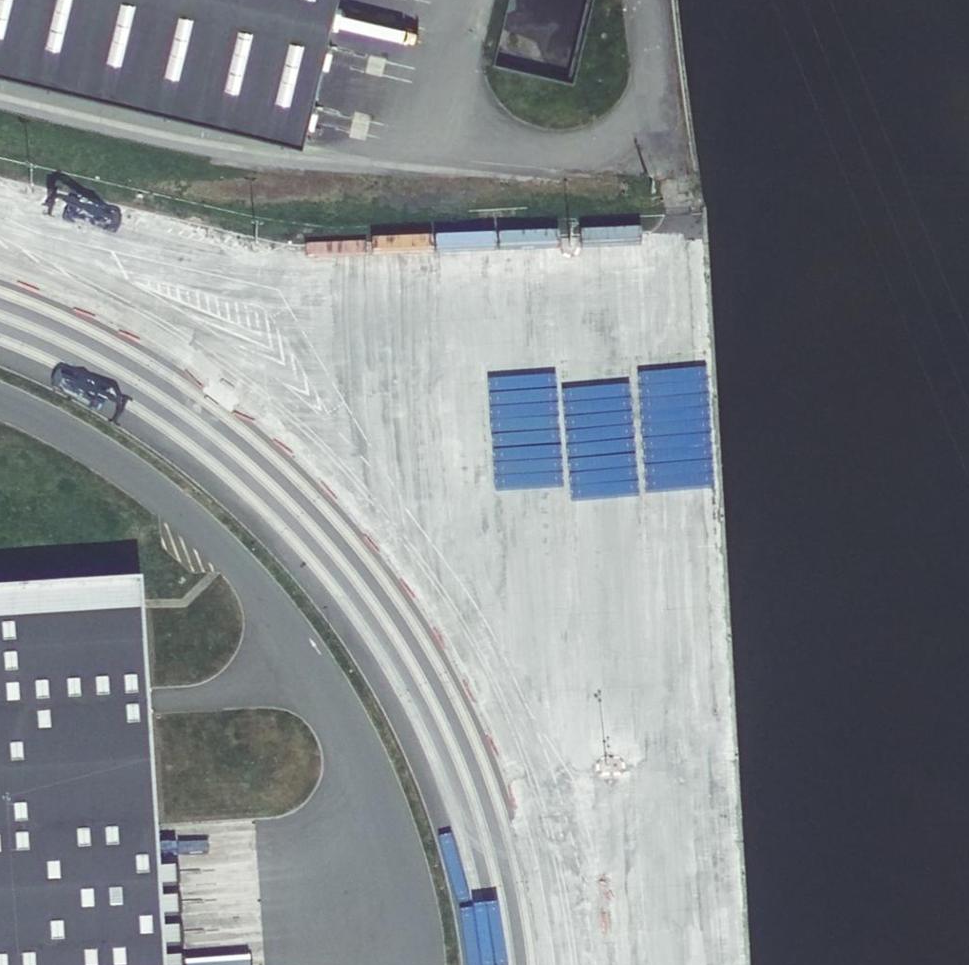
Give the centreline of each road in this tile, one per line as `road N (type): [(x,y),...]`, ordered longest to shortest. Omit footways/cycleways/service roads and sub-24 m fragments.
road 1 (unclassified): [(473,0),(459,69),(472,116),(490,132),(546,146),(603,140),(636,113),(650,74),(647,0)]

